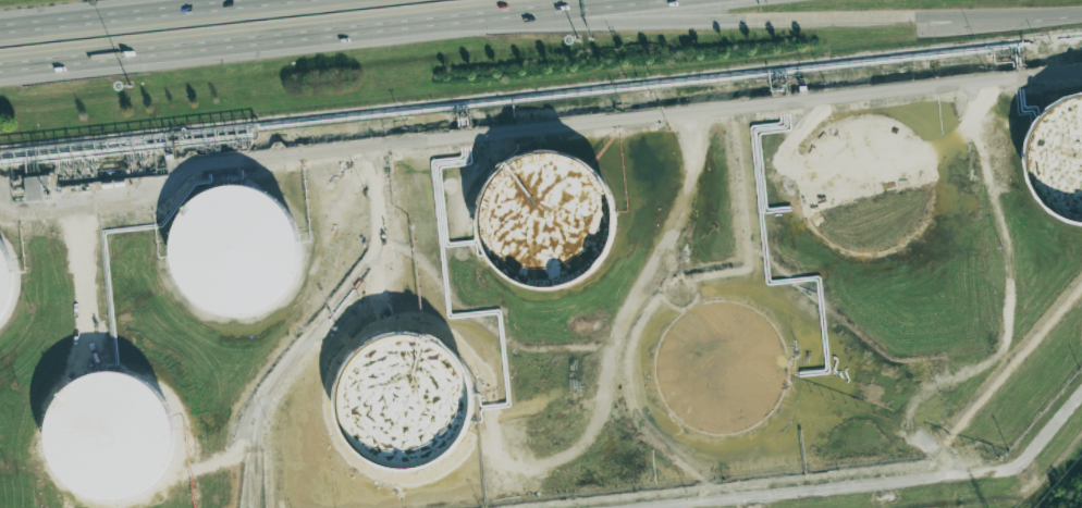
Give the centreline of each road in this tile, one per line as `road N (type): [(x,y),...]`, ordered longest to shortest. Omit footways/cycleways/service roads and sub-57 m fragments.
road 1 (motorway): [(444,27),(1029,13)]
road 2 (motorway): [(0,74),(444,27)]
road 3 (motorway): [(300,0),(0,31)]
road 4 (motorway): [(444,27),(700,0)]

